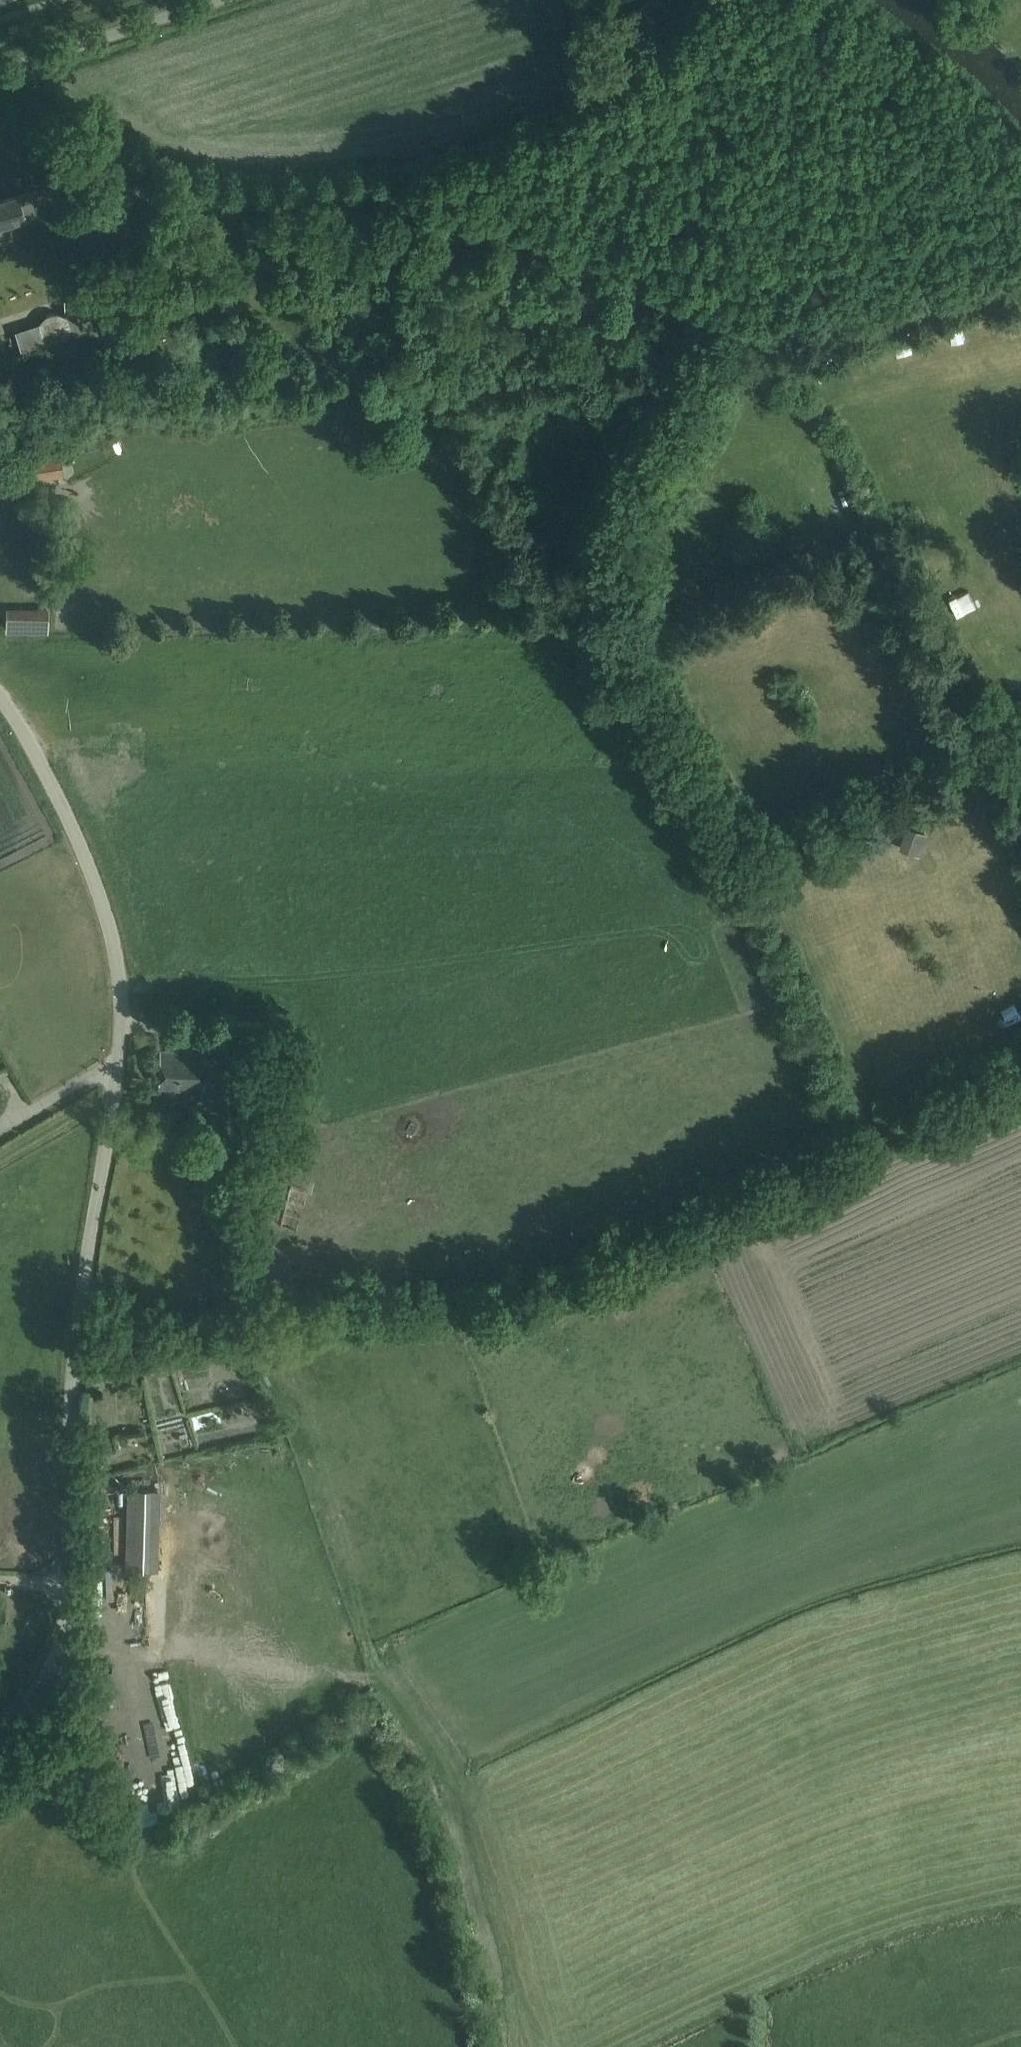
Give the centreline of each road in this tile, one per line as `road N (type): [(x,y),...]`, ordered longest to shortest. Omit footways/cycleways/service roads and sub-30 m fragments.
road 1 (unclassified): [(0,1730),(41,1691),(62,1651),(76,1368),(118,1054),(110,948),(82,854),(0,698)]
road 2 (unclassified): [(0,70),(210,0)]

